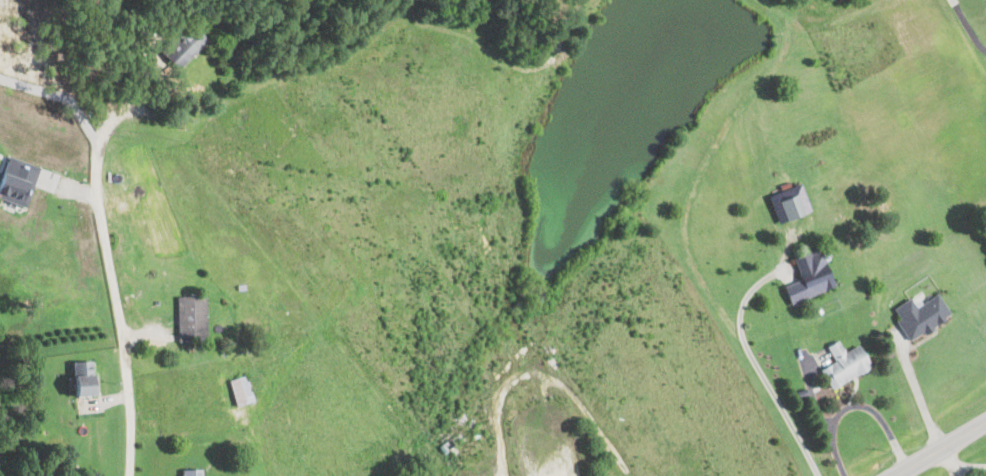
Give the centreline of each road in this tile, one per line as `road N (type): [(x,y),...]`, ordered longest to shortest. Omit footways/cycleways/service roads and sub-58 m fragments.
road 1 (residential): [(125,475),(128,407),(90,156),(100,129),(128,112)]

